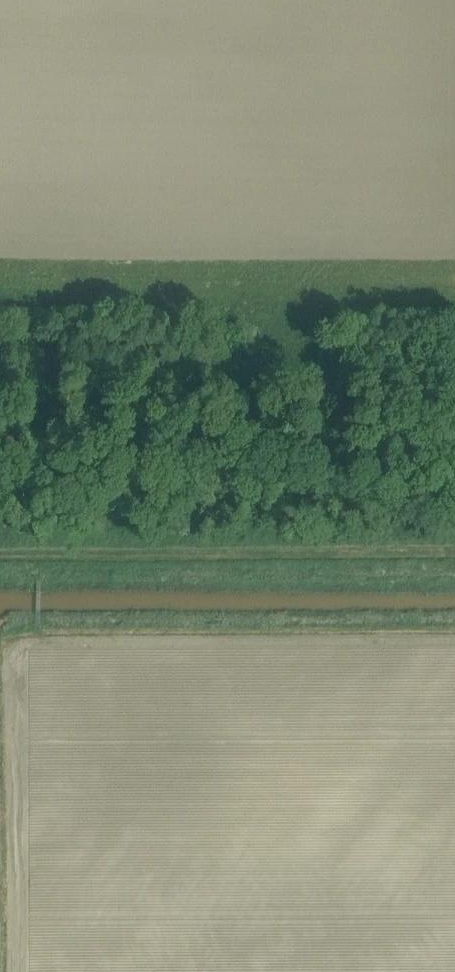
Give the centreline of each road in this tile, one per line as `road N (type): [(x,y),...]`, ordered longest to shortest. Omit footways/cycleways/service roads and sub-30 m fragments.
road 1 (track): [(0,566),(454,567)]

